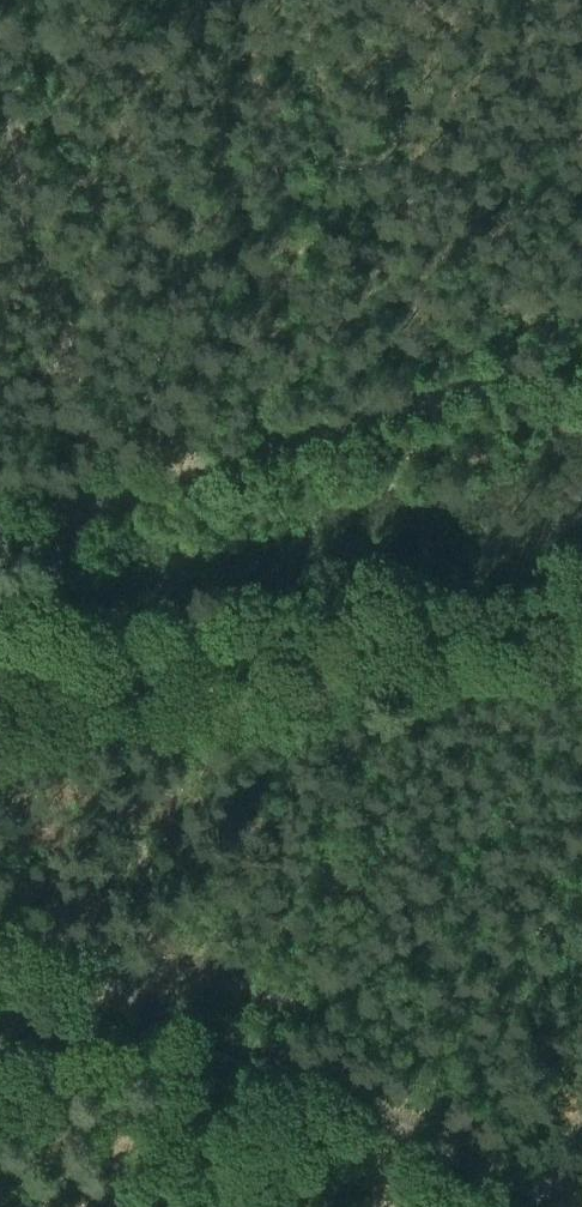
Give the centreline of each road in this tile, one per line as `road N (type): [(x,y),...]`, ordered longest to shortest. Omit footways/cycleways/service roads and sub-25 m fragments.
road 1 (track): [(0,927),(559,1206)]
road 2 (track): [(0,734),(581,648)]
road 3 (track): [(55,521),(581,352)]
road 4 (track): [(0,80),(103,500)]
road 5 (track): [(300,1077),(232,1206)]
road 6 (track): [(0,645),(55,521)]

